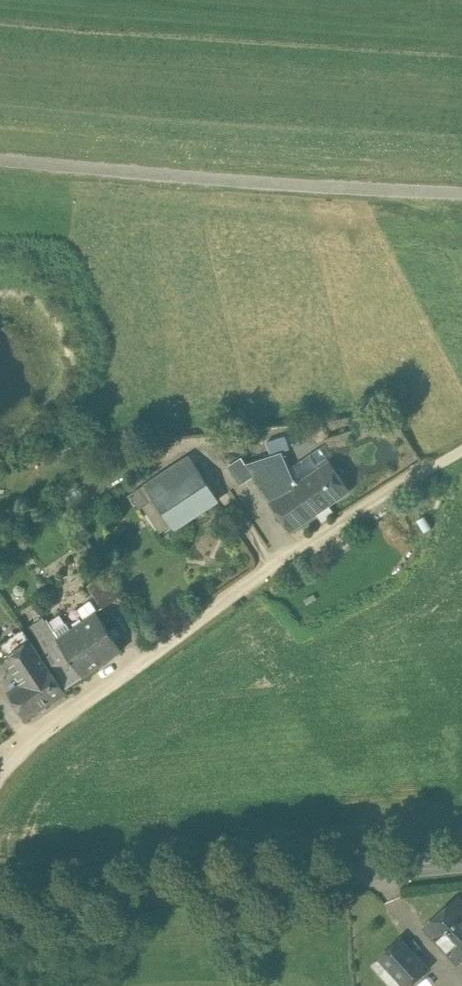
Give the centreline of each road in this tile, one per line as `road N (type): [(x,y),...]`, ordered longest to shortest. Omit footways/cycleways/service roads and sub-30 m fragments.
road 1 (residential): [(0,761),(461,448)]
road 2 (secondary): [(461,859),(0,906)]
road 3 (track): [(0,156),(461,191)]

